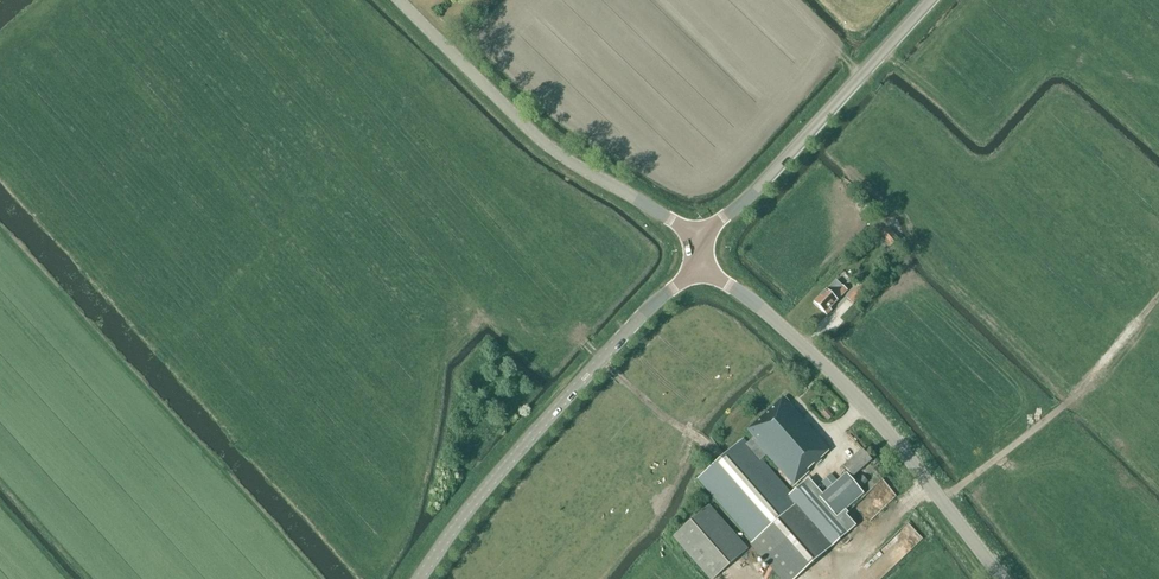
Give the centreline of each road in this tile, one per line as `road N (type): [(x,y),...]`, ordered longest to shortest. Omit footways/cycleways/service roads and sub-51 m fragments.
road 1 (unclassified): [(1002,578),(891,436),(697,251)]
road 2 (tertiary): [(419,578),(549,418),(679,284),(697,251)]
road 3 (tertiary): [(697,251),(674,221),(555,152),(397,0)]
road 4 (tertiary): [(697,251),(930,0)]
road 5 (track): [(938,497),(1061,411),(1158,299)]
road 6 (track): [(1076,396),(947,273),(923,240)]

